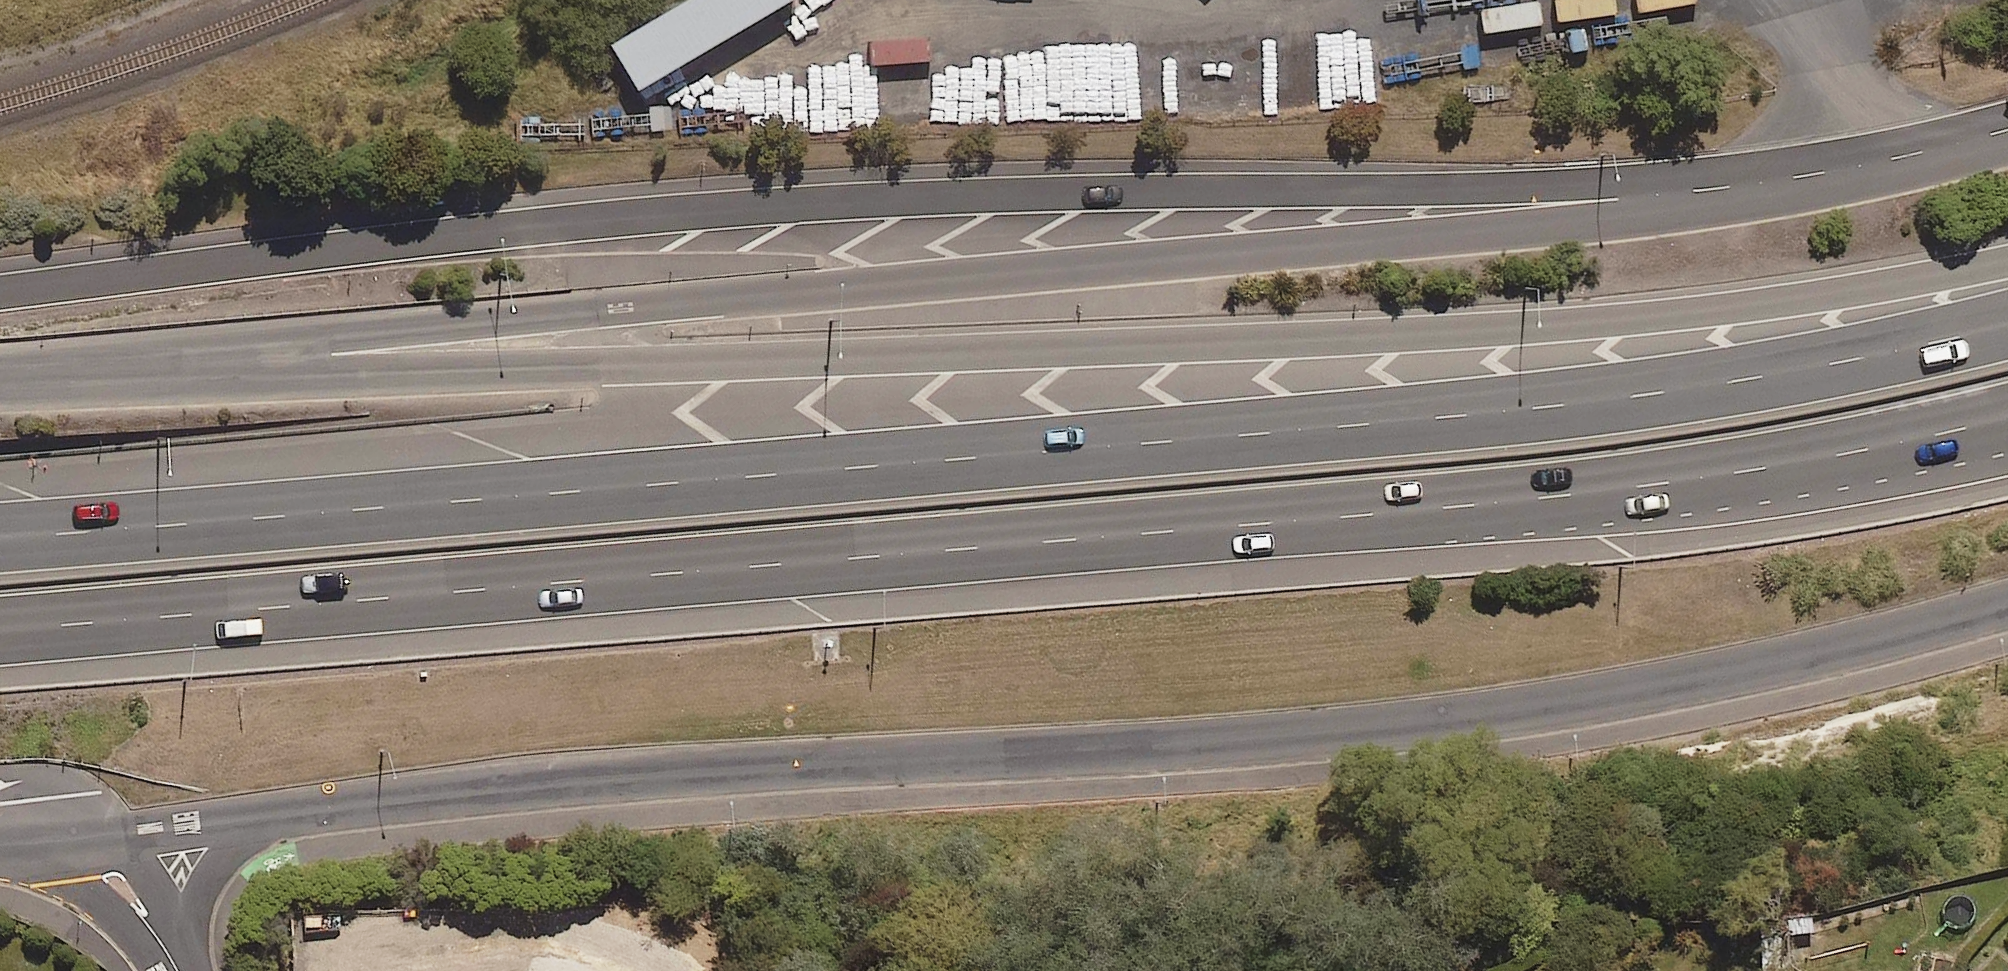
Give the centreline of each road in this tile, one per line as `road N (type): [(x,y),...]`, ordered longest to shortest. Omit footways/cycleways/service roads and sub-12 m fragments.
road 1 (motorway): [(0,537),(1464,417),(1727,381),(2007,325)]
road 2 (motorway): [(1784,464),(1459,504),(394,596),(0,611)]
road 3 (motorway): [(258,357),(364,376),(1537,327),(1731,309),(2007,262)]
road 4 (secondary): [(2007,604),(1784,662),(1448,719),(1267,737),(578,777),(292,807)]
road 5 (motorway): [(0,293),(763,203),(1173,187),(1674,194)]
road 6 (secondary): [(258,357),(362,333),(1536,225),(1674,194)]
road 7 (secondary): [(1674,194),(1803,178),(2007,131)]
road 8 (secondary): [(0,372),(258,357)]
road 9 (motorway): [(2007,417),(1784,464)]
road 10 (motorway): [(2007,427),(1784,464)]
road 11 (secondary): [(292,807),(226,854),(200,906),(199,970)]
road 12 (secondary): [(292,807),(93,839)]
road 13 (residential): [(175,970),(93,839)]

